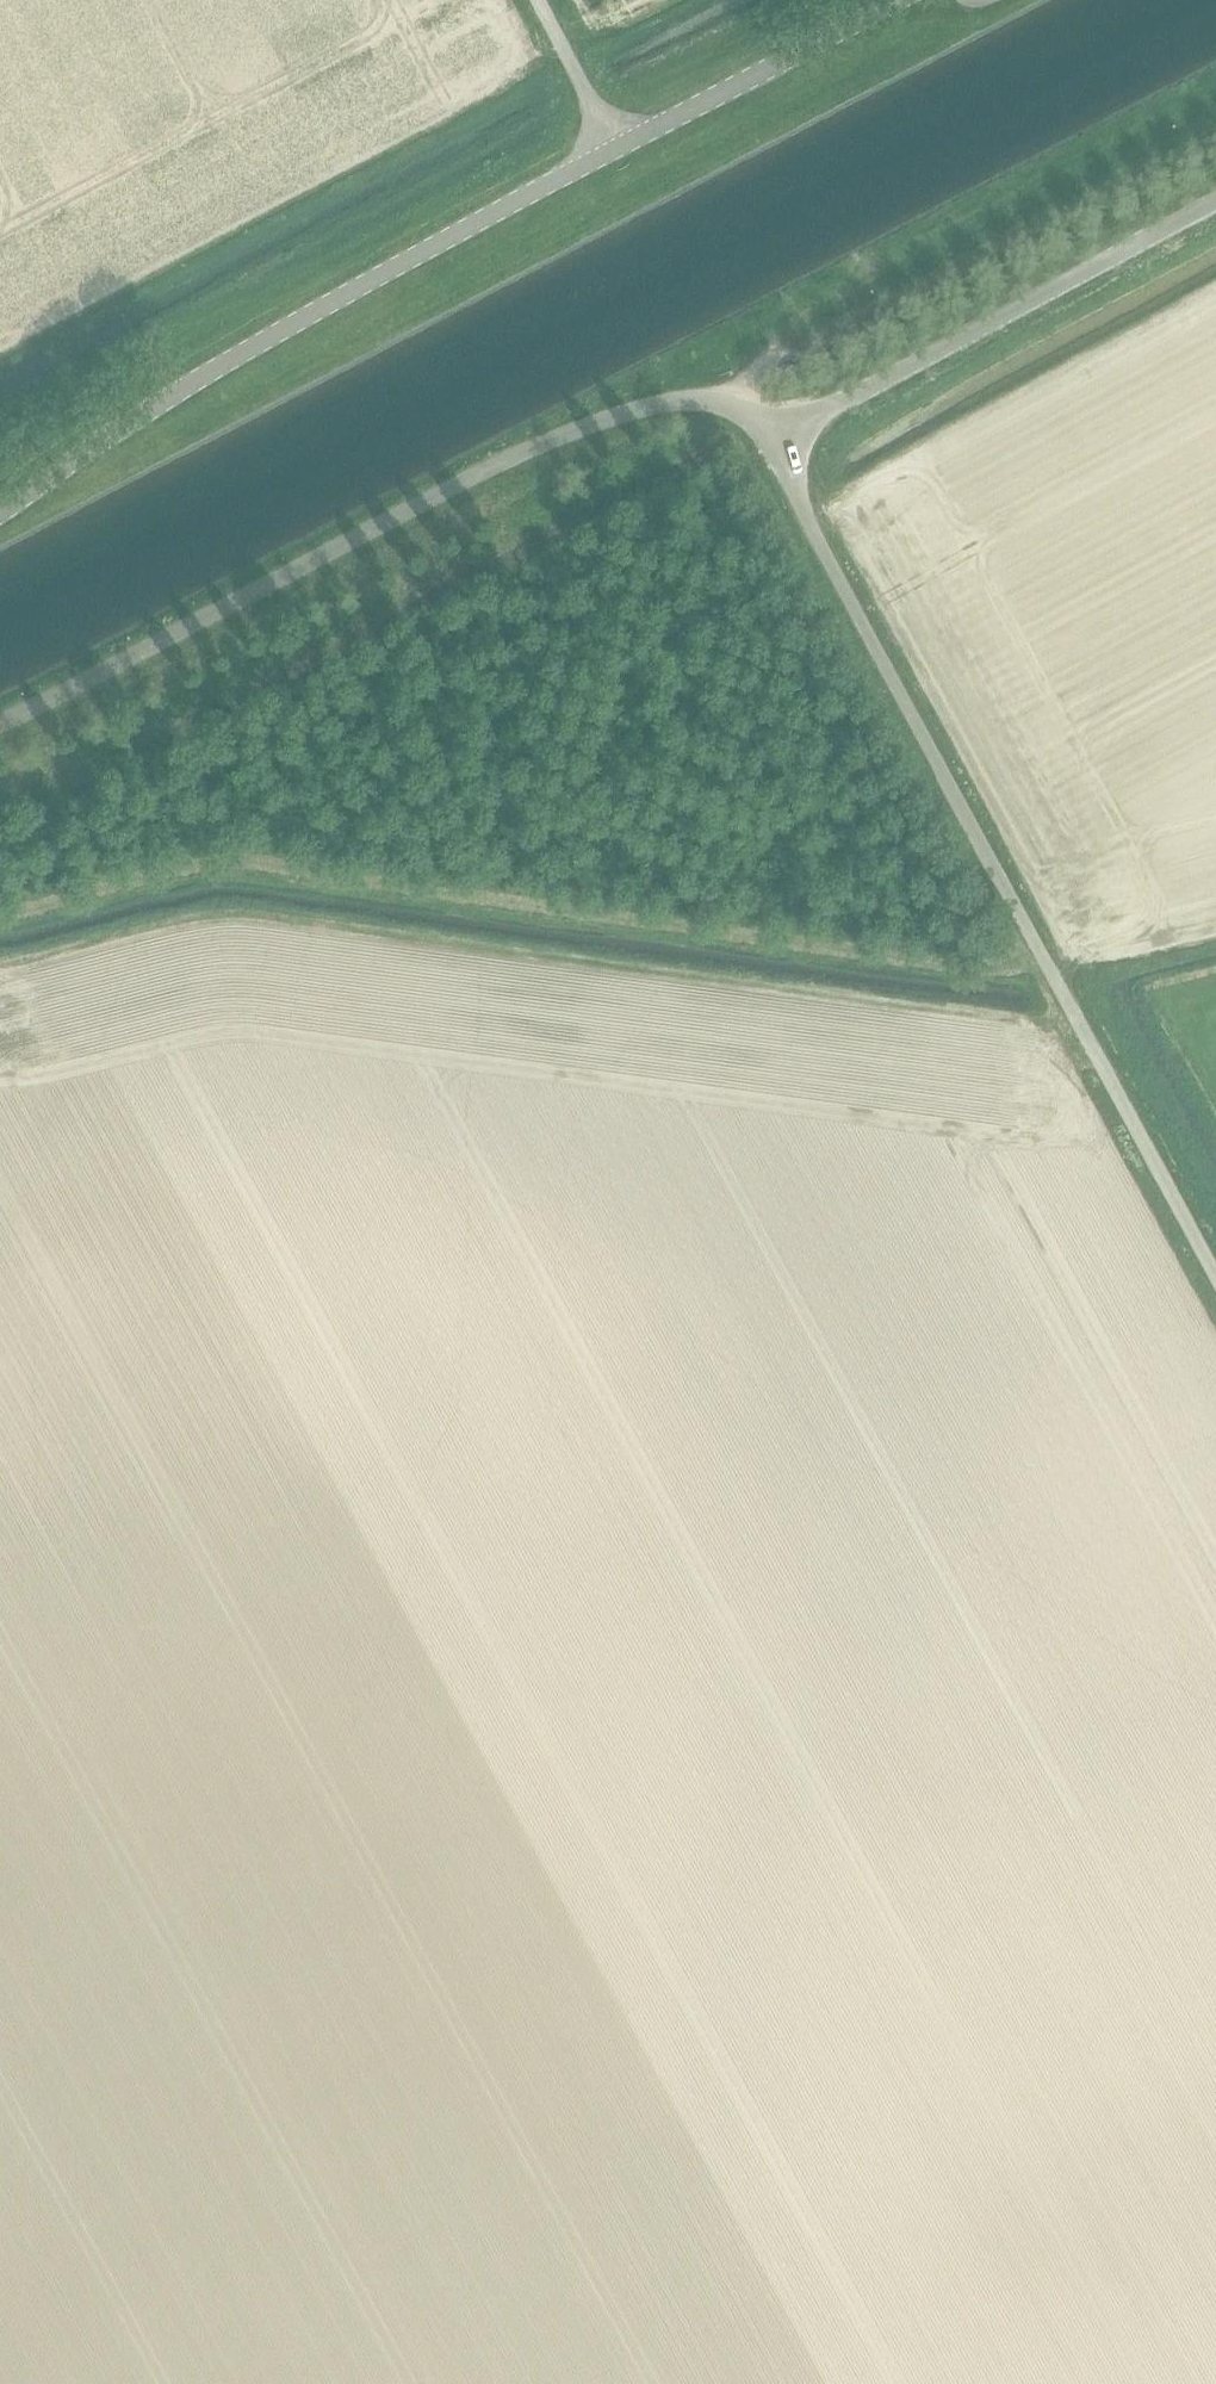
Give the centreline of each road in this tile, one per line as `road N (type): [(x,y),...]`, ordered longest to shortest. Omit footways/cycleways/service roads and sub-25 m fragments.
road 1 (track): [(1058,983),(258,882),(207,884),(4,931),(0,925)]
road 2 (unclassified): [(1215,1259),(789,486),(785,420)]
road 3 (unclassified): [(0,722),(580,426),(684,401),(785,420)]
road 4 (unclassified): [(0,513),(280,330),(616,147)]
road 5 (unclassified): [(785,420),(842,402),(1215,202)]
road 6 (unclassified): [(616,147),(912,0)]
road 7 (unclassified): [(616,147),(537,0)]

